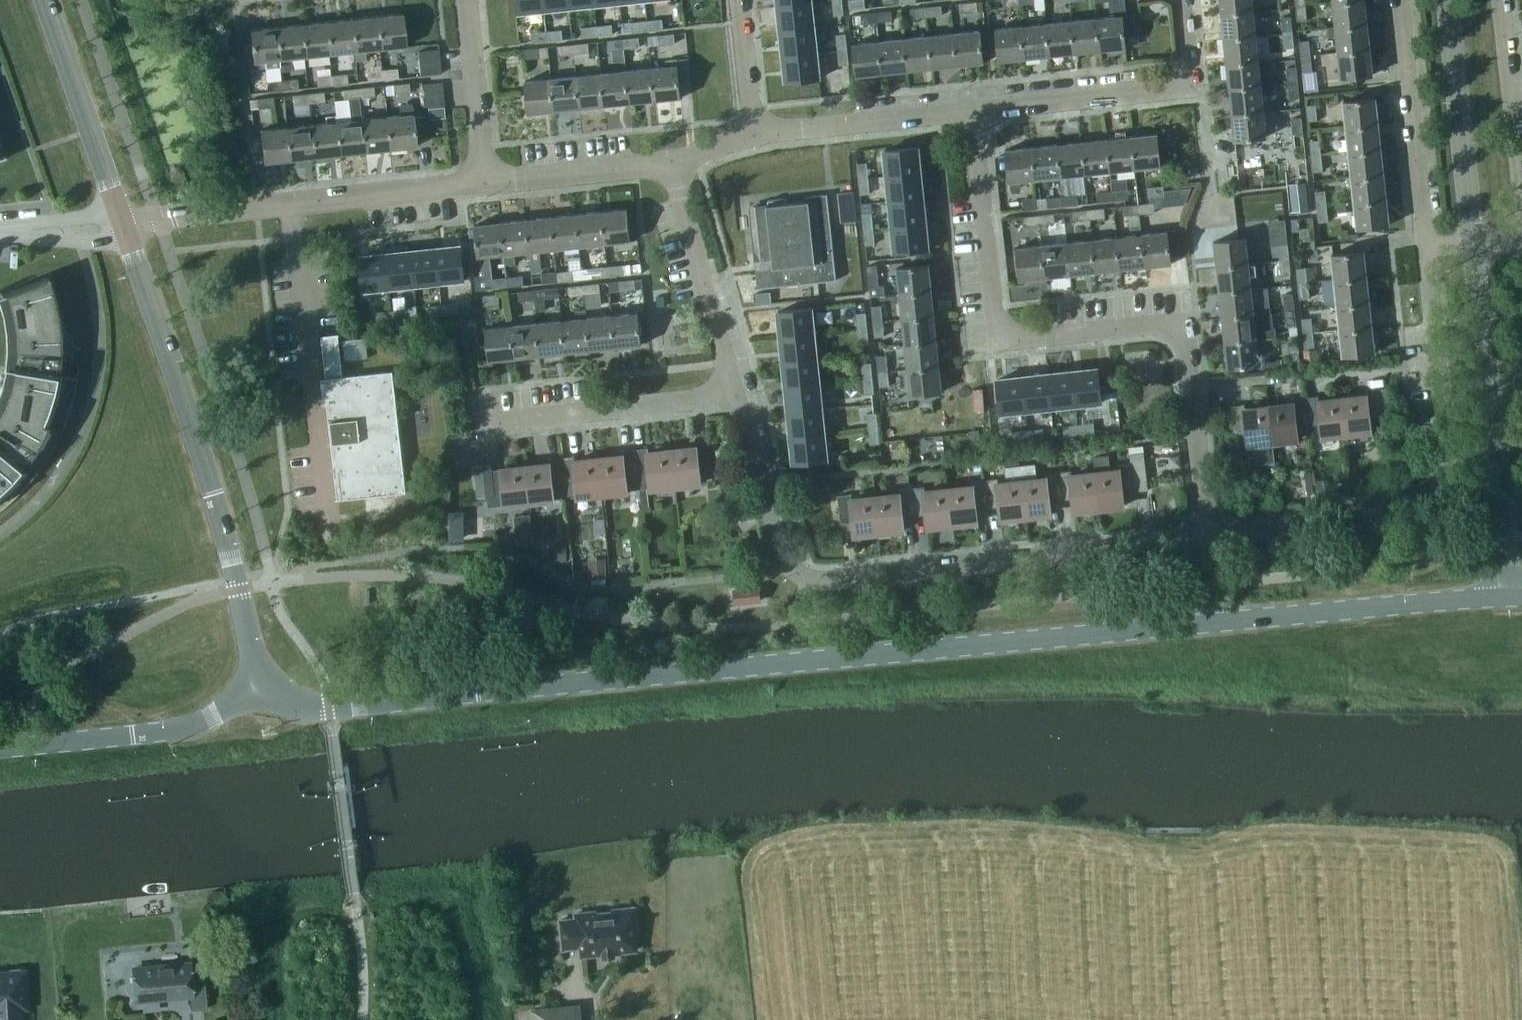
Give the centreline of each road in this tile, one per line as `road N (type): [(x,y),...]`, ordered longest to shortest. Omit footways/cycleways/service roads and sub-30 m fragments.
road 1 (tertiary): [(267,685),(307,707),(336,707),(1509,595)]
road 2 (residential): [(1204,539),(1183,331),(1165,325),(1003,336),(974,113)]
road 3 (tertiary): [(267,685),(123,224)]
road 4 (residential): [(1204,539),(1404,499),(1435,475),(1446,454),(1425,244)]
road 5 (residential): [(804,579),(1204,539)]
road 6 (residential): [(123,224),(483,182)]
road 7 (unclassified): [(1509,595),(1471,240)]
road 8 (residential): [(974,113),(1194,91),(1183,0)]
road 9 (unclassified): [(0,747),(191,727),(267,685)]
road 10 (residential): [(480,425),(736,399)]
road 11 (residential): [(736,399),(670,161)]
road 12 (residential): [(1425,244),(1394,0)]
road 13 (unclassified): [(1471,240),(1443,0)]
road 14 (tertiary): [(123,224),(44,0)]
road 15 (residential): [(757,135),(974,113)]
road 16 (residential): [(804,579),(772,532),(736,399)]
road 17 (residential): [(483,182),(670,161)]
road 18 (residential): [(483,182),(466,0)]
road 19 (residential): [(757,135),(740,0)]
road 20 (residential): [(1521,128),(1510,0)]
road 21 (residential): [(123,224),(0,232)]

